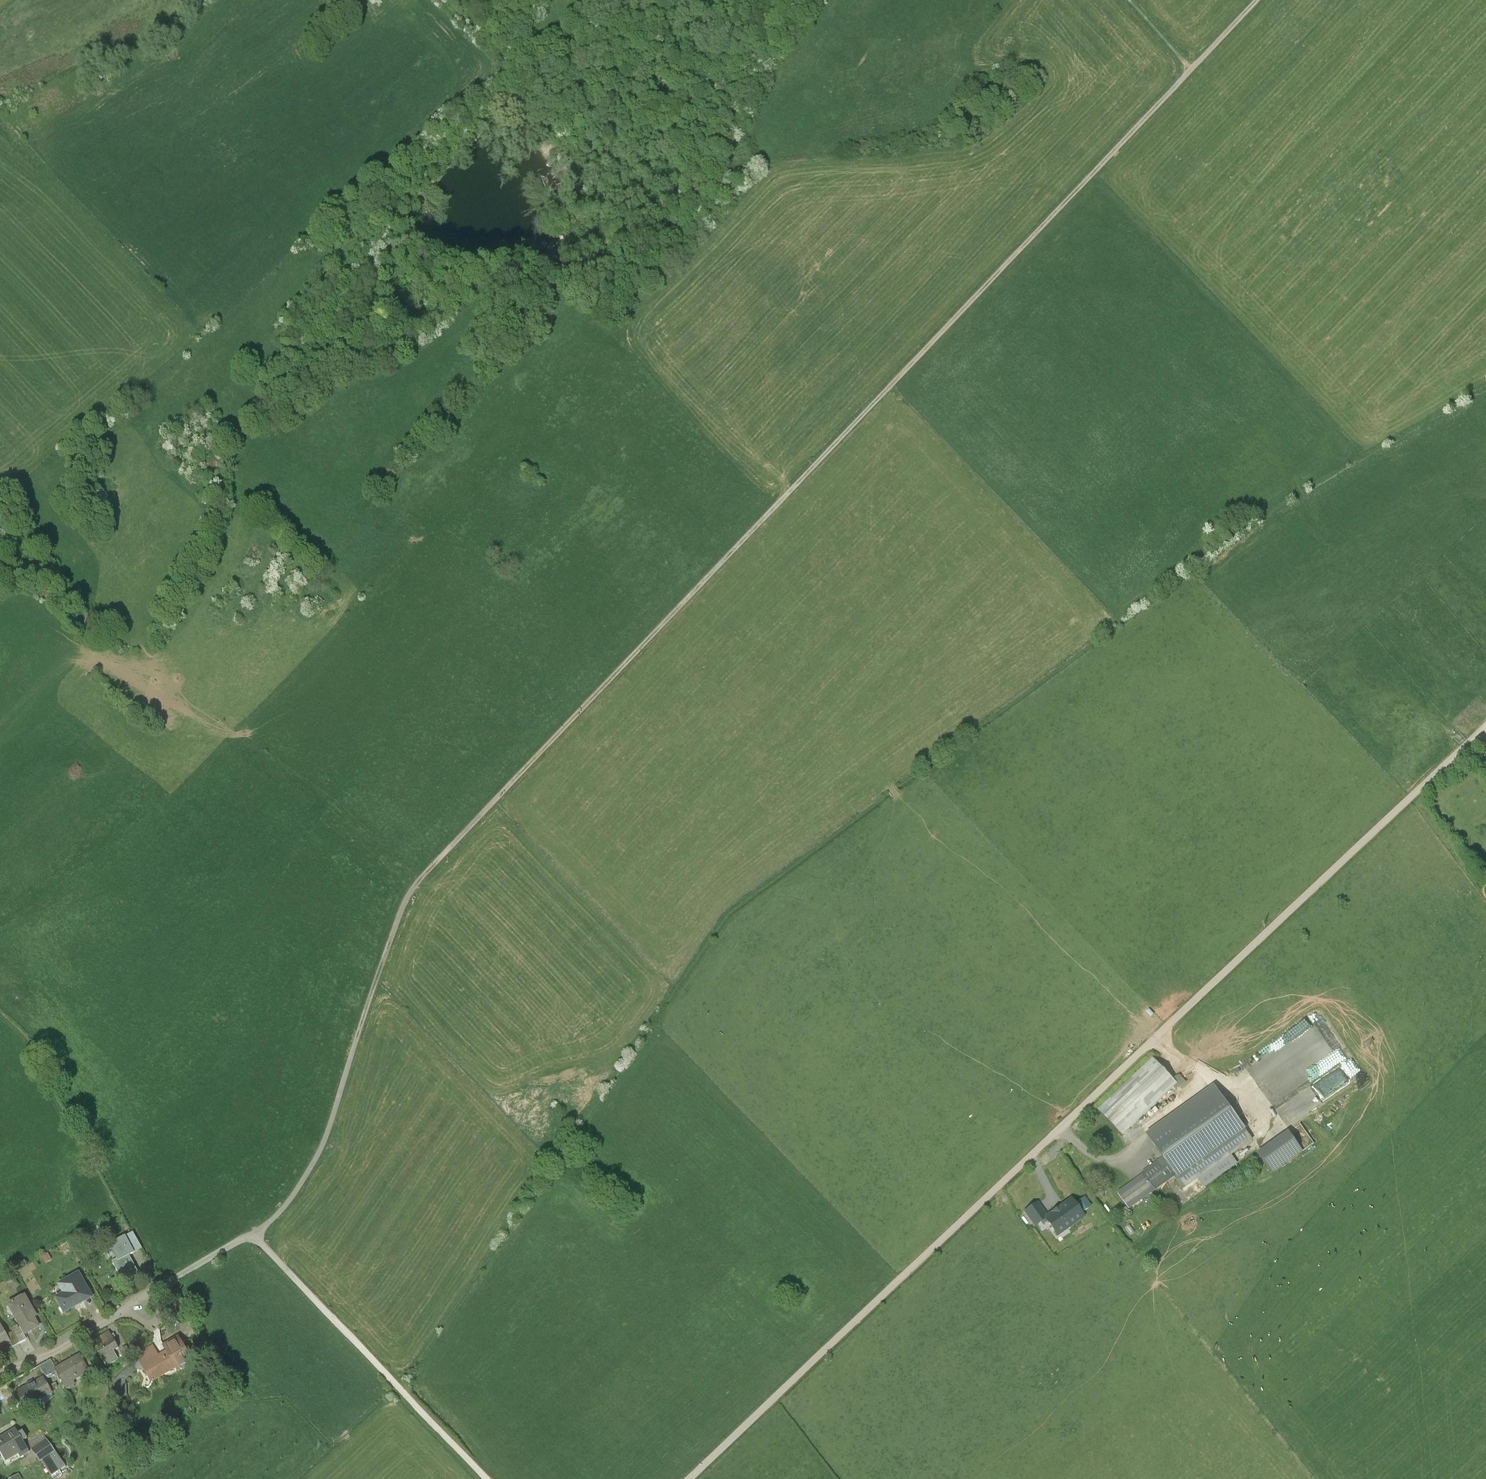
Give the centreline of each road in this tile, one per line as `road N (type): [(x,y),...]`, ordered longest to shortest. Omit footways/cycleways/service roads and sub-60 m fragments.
road 1 (track): [(487,1478),(253,1235),(290,1203),(319,1160),(409,895),(1189,68)]
road 2 (track): [(1485,725),(689,1478)]
road 3 (residential): [(253,1235),(0,1379)]

